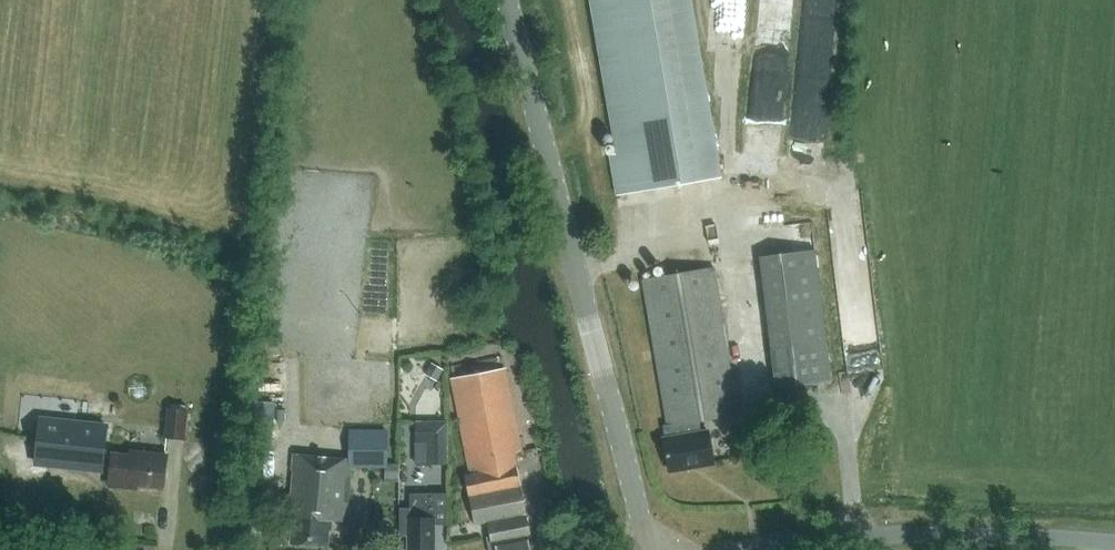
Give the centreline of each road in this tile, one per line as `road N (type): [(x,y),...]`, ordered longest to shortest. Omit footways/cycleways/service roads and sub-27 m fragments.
road 1 (tertiary): [(651,549),(508,0)]
road 2 (unclassified): [(748,549),(848,533),(1114,544)]

